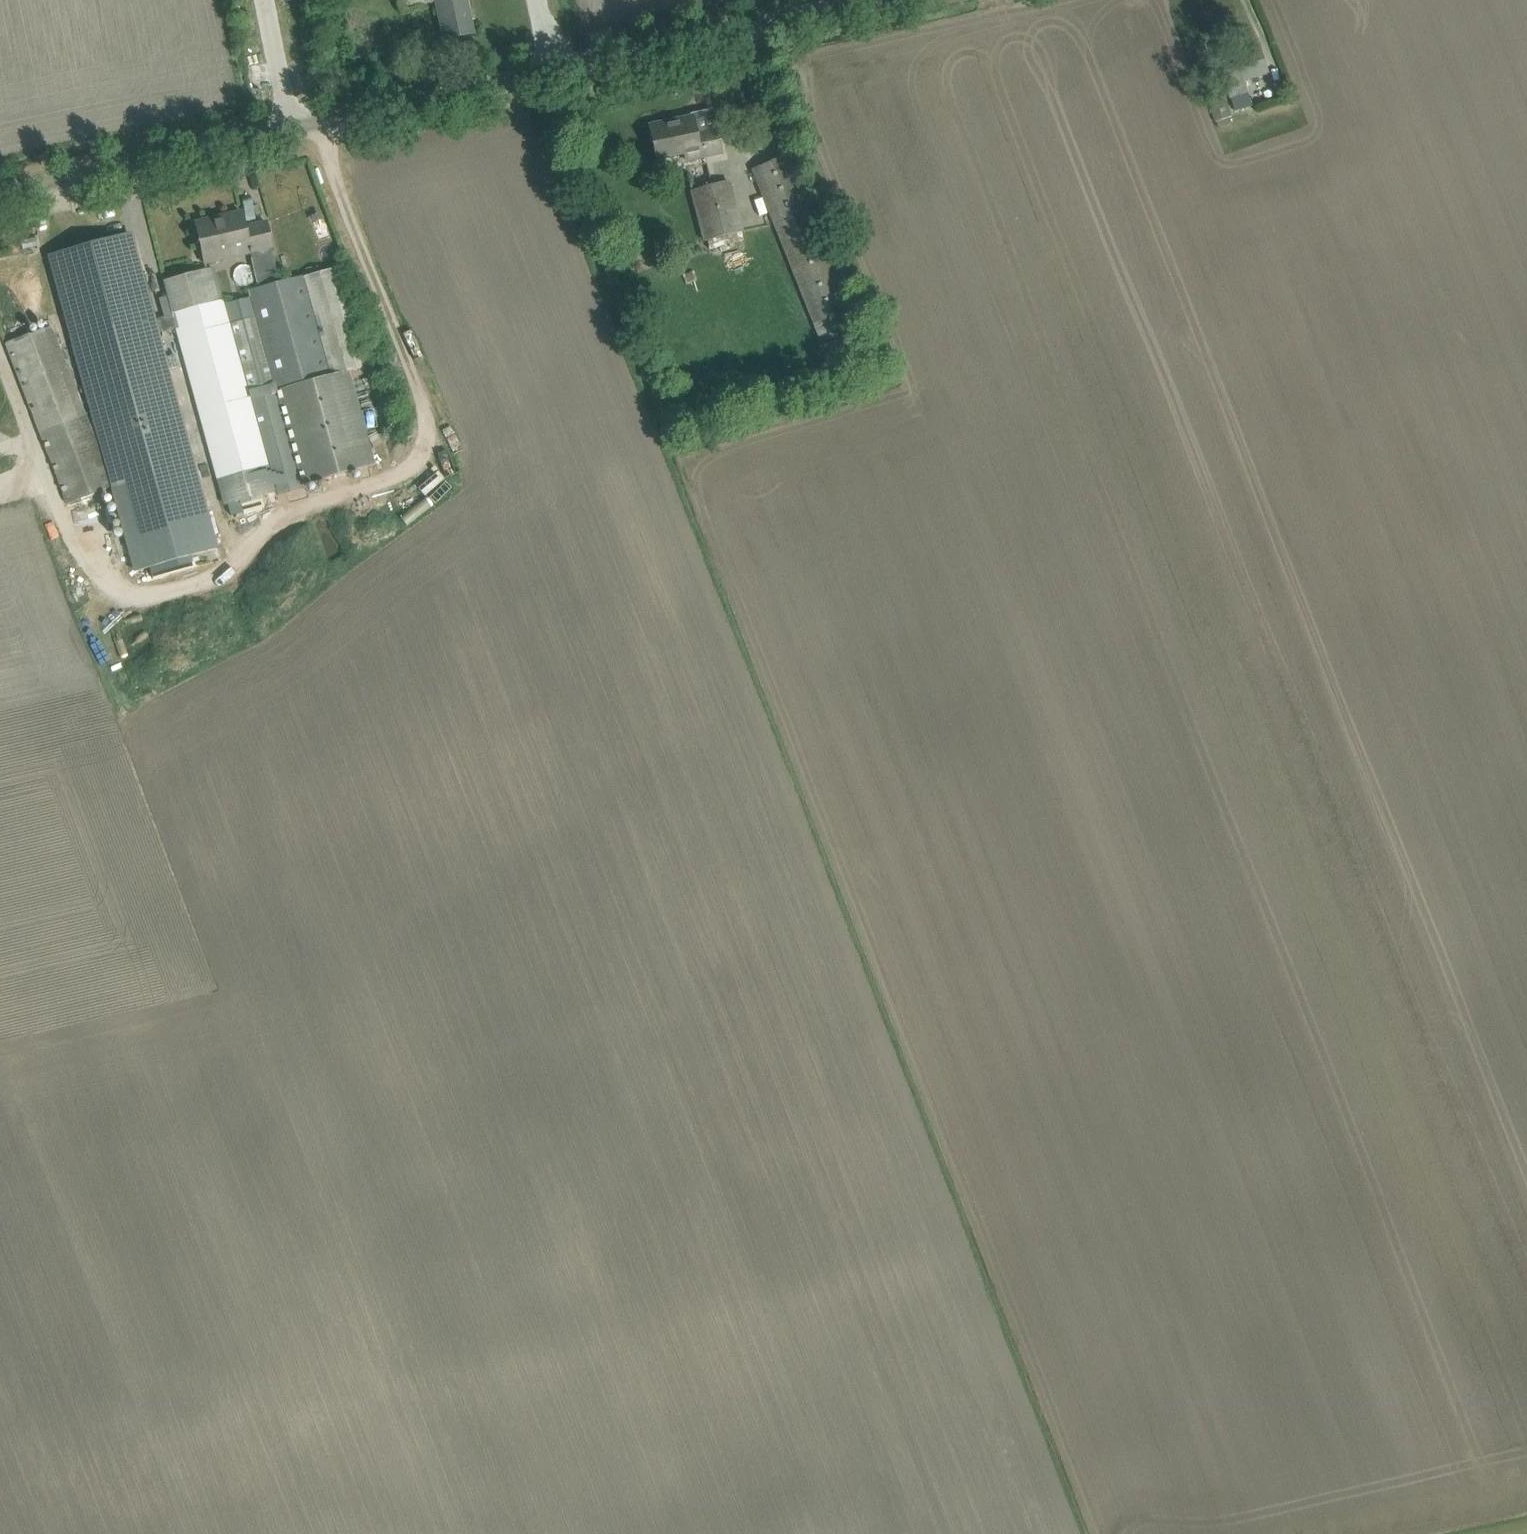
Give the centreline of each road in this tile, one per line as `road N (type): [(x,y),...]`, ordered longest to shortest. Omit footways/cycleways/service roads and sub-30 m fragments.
road 1 (unclassified): [(0,205),(889,0)]

